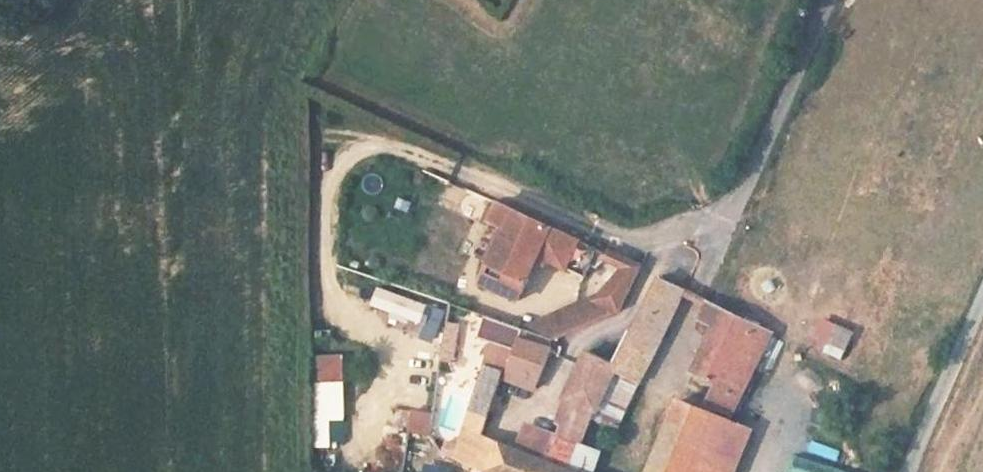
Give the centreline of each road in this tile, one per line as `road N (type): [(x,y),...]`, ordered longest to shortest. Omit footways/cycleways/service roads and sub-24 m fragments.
road 1 (residential): [(831,0),(759,164),(719,221),(647,247),(605,237)]

